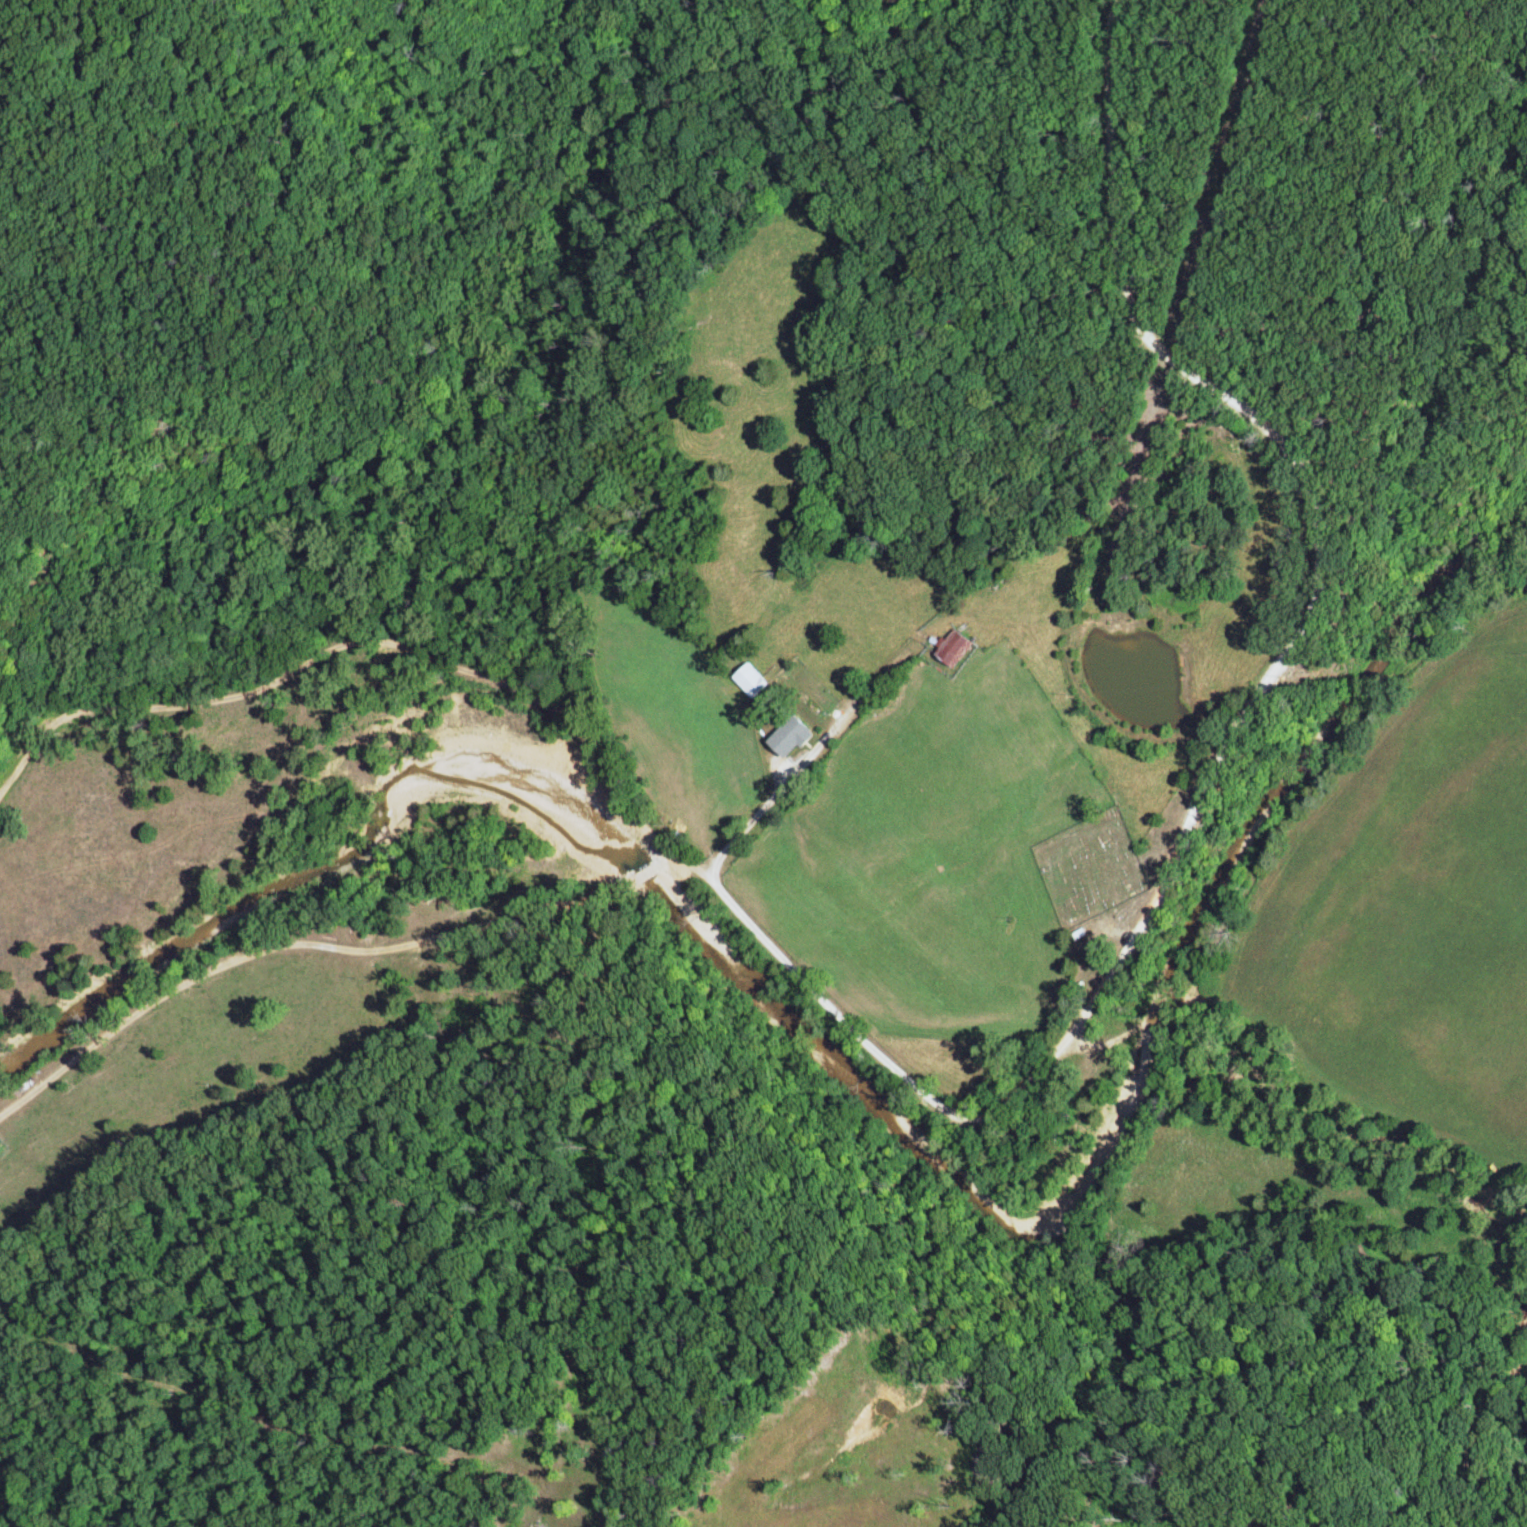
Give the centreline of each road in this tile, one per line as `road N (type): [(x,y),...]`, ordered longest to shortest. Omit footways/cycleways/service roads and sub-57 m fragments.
road 1 (residential): [(297,1472),(428,970),(465,891),(549,862),(638,868),(715,894),(796,986),(925,1104),(1005,1094),(1123,975),(1279,646),(1284,554),(1263,479),(1123,328),(1097,279),(1102,58),(1126,0)]

